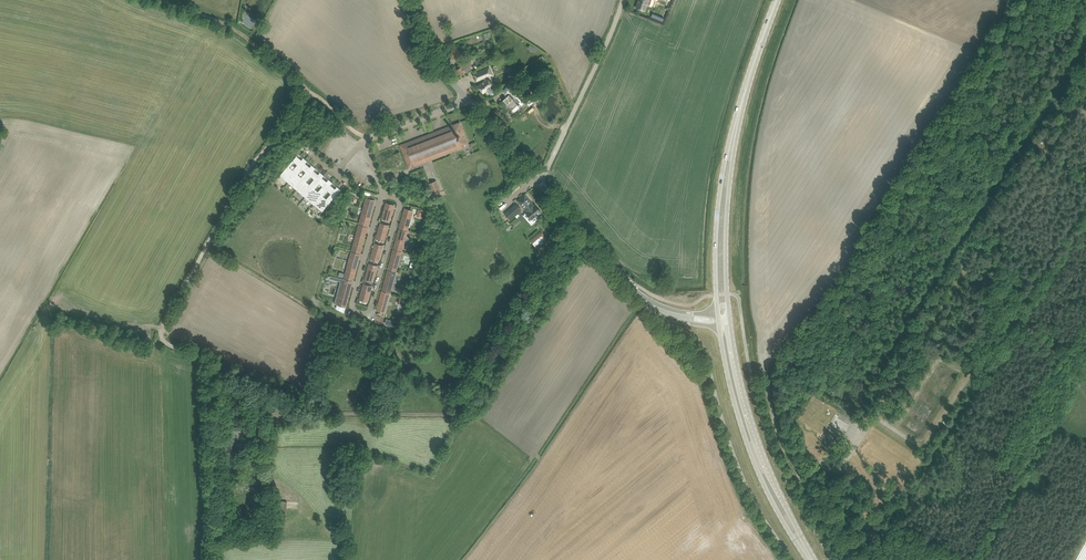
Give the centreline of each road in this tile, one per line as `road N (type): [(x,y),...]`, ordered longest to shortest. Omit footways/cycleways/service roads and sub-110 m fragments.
road 1 (track): [(216,559),(211,370),(204,357),(164,341),(162,330),(250,171),(310,92)]
road 2 (unclassified): [(244,429),(324,414),(459,410),(552,263),(592,243)]
road 3 (residential): [(383,194),(352,301),(363,315),(372,309),(401,205),(389,195)]
road 4 (primary): [(801,544),(752,425),(730,319)]
road 5 (primary): [(719,326),(751,454),(801,544)]
road 6 (unclassified): [(539,182),(623,0)]
road 7 (track): [(310,92),(234,30),(159,0)]
road 8 (primary): [(730,319),(732,145)]
road 9 (primary): [(732,145),(717,221),(718,316)]
road 10 (primary): [(732,145),(777,0)]

